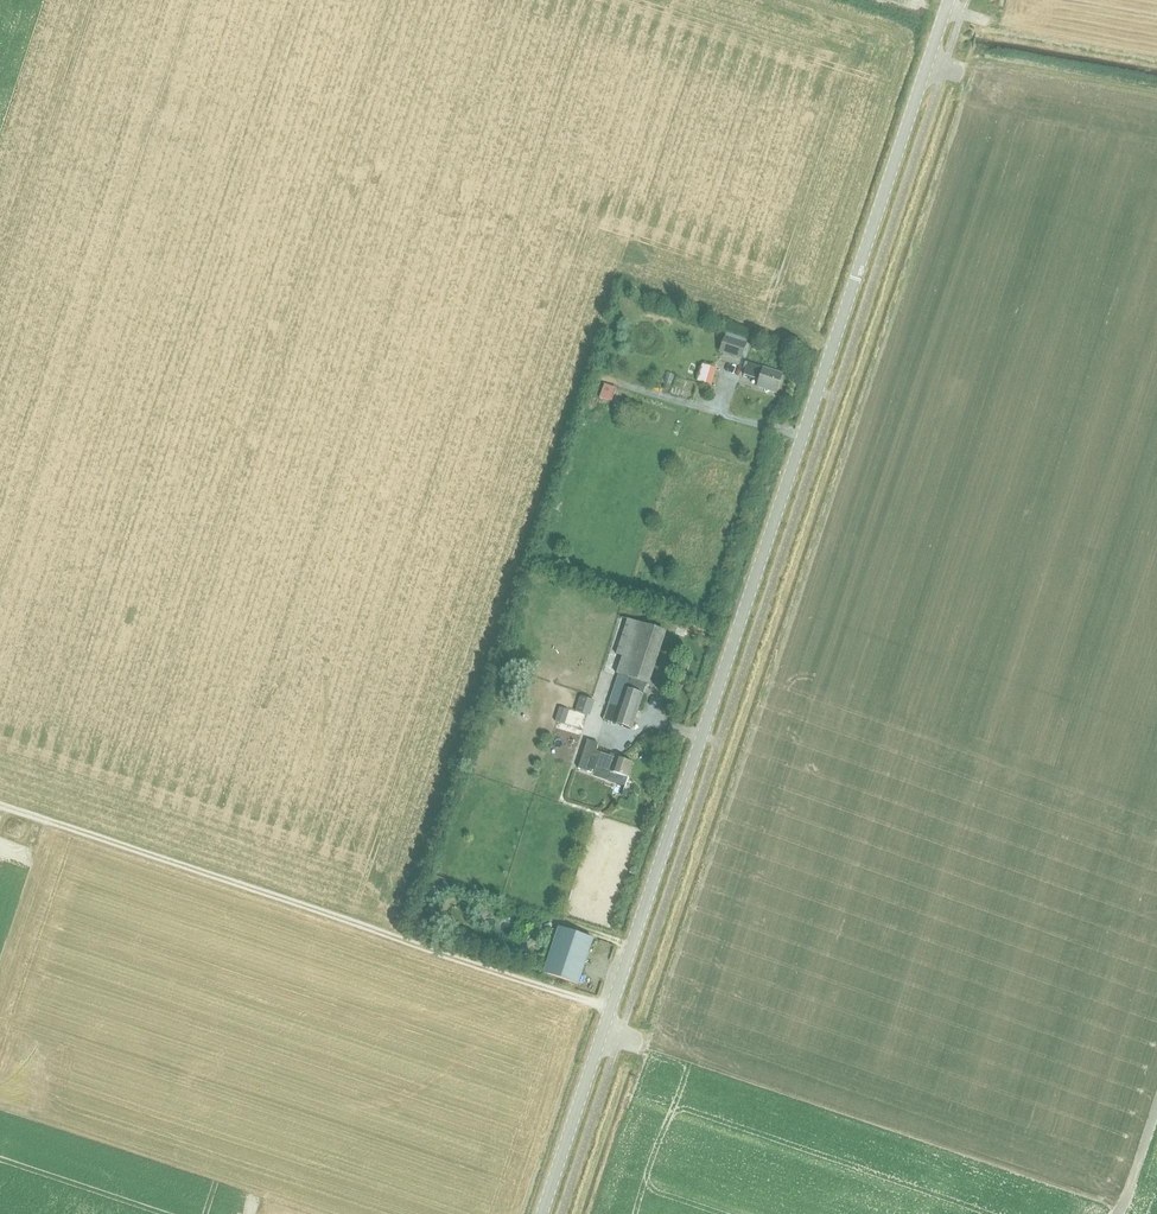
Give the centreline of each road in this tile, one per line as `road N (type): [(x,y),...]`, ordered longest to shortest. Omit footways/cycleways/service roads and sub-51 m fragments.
road 1 (secondary): [(542,1213),(949,0)]
road 2 (track): [(611,1006),(0,808)]

